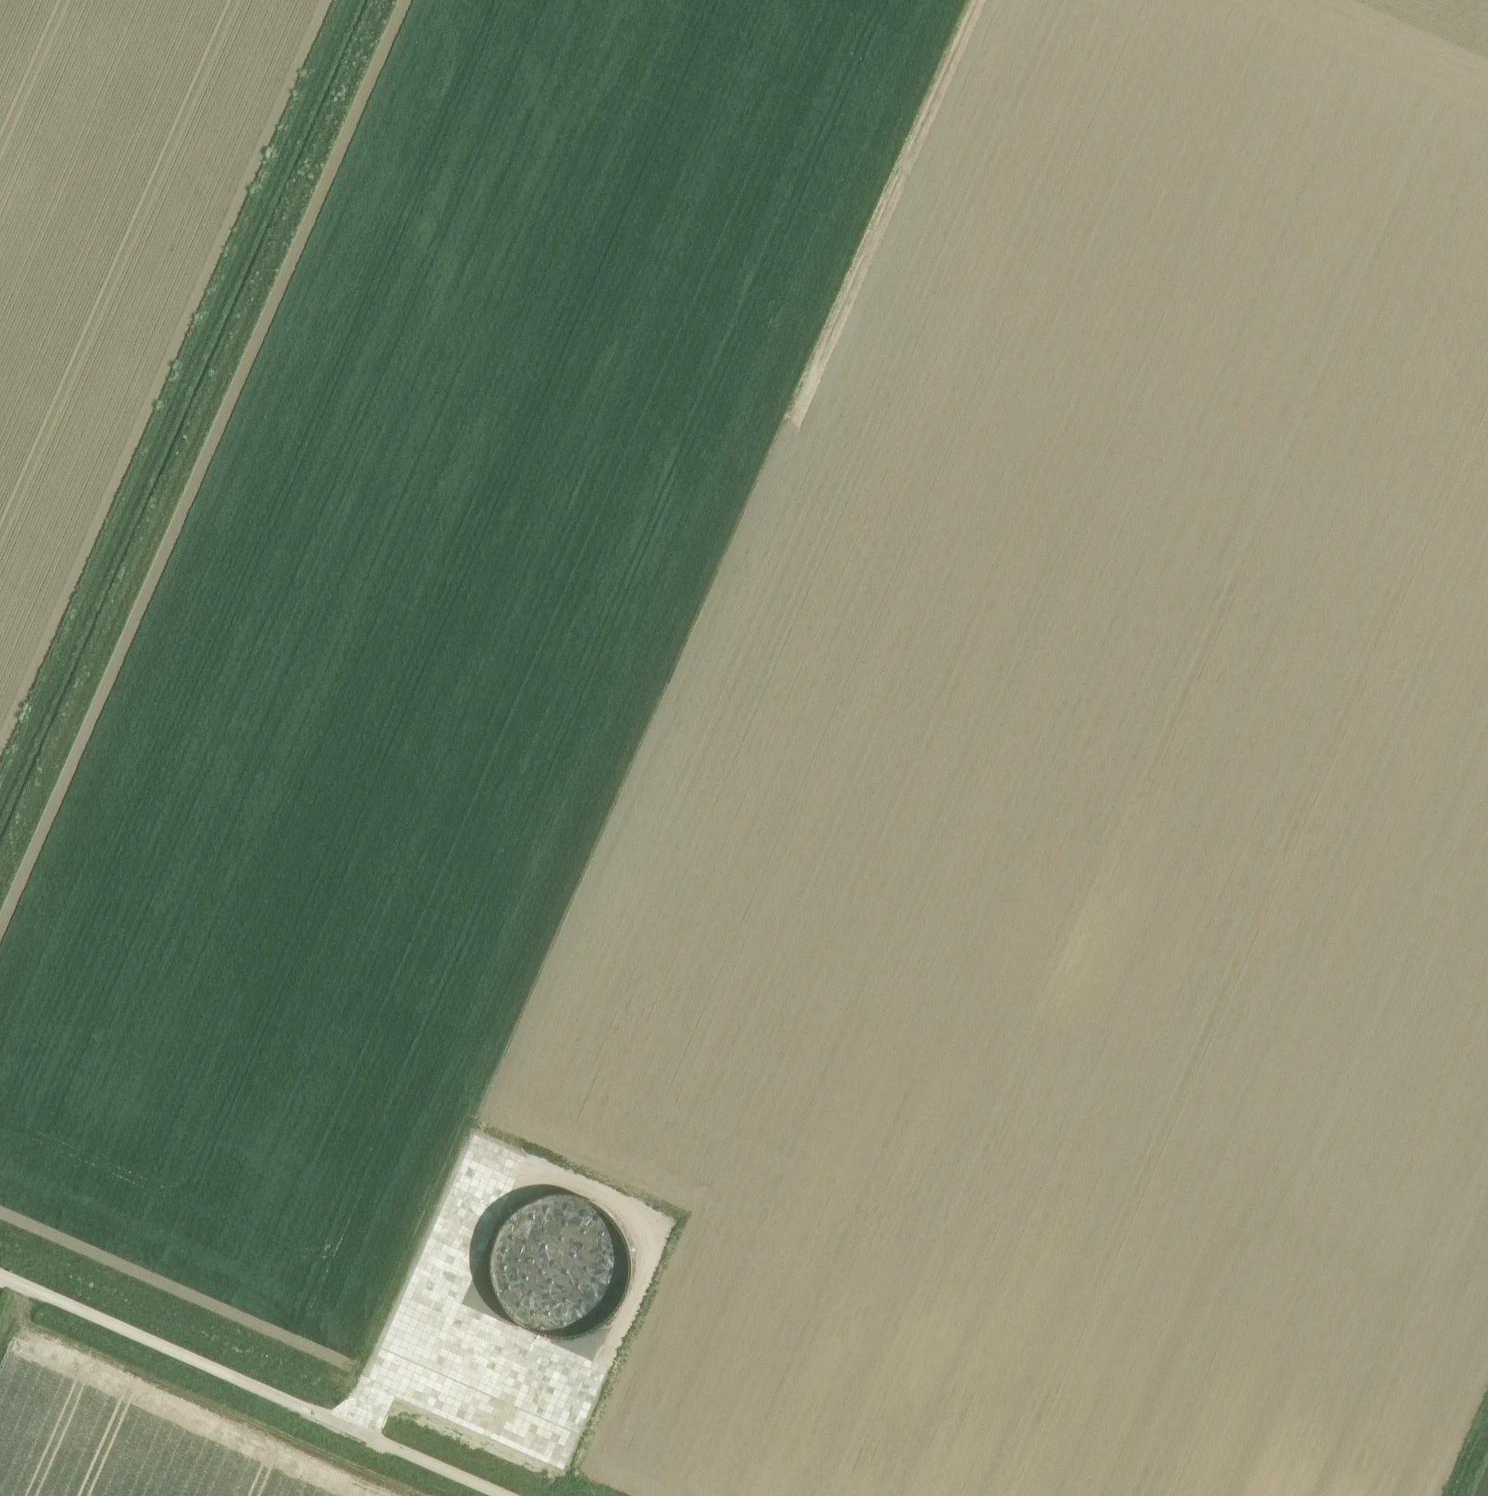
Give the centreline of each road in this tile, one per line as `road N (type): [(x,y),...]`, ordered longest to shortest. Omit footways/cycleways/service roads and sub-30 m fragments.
road 1 (unclassified): [(502,1495),(0,1277)]

